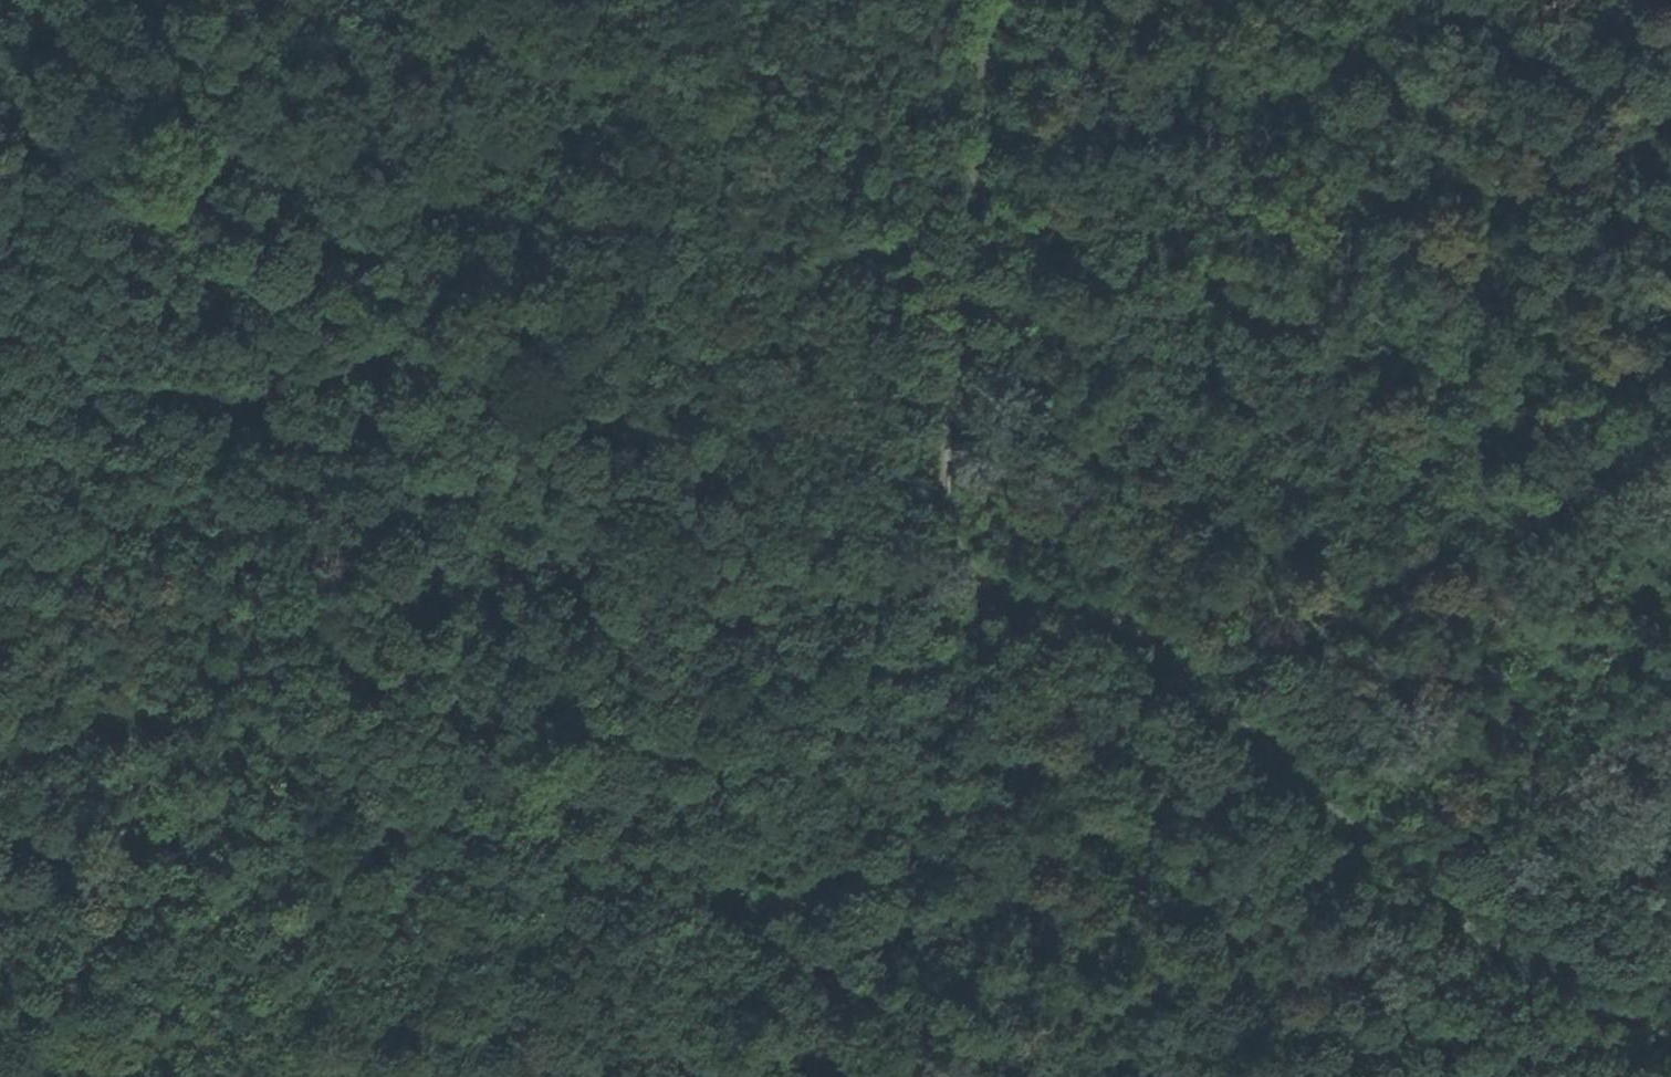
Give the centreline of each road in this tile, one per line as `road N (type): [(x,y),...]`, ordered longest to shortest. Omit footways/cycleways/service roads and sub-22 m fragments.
road 1 (track): [(1670,1036),(1583,1003),(1432,901),(1125,621),(983,574),(964,551),(947,507),(947,433),(990,0)]
road 2 (track): [(126,0),(39,63),(18,129),(55,292),(158,528),(161,596),(119,905),(71,1076)]

